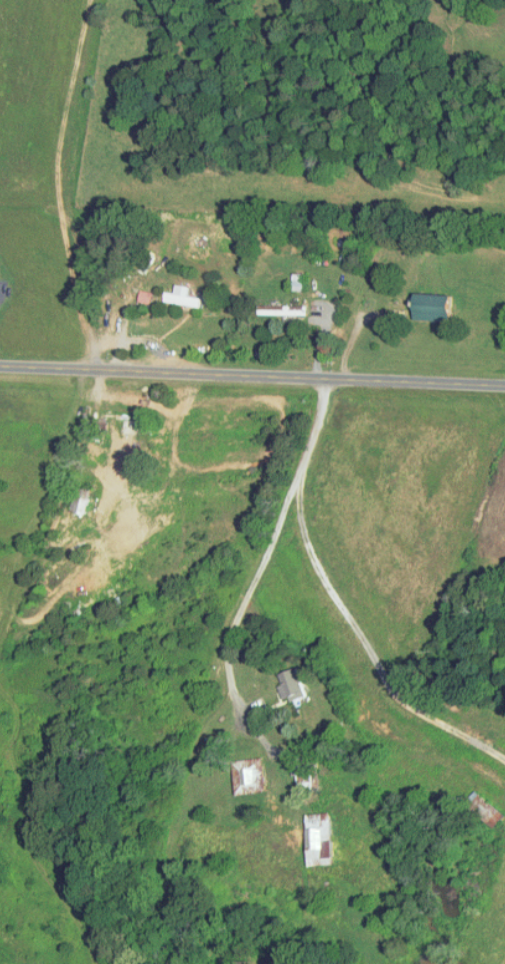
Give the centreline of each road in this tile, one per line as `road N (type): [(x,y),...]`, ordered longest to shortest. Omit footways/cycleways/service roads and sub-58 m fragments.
road 1 (residential): [(0,373),(504,392)]
road 2 (residential): [(347,386),(233,623),(250,703)]

